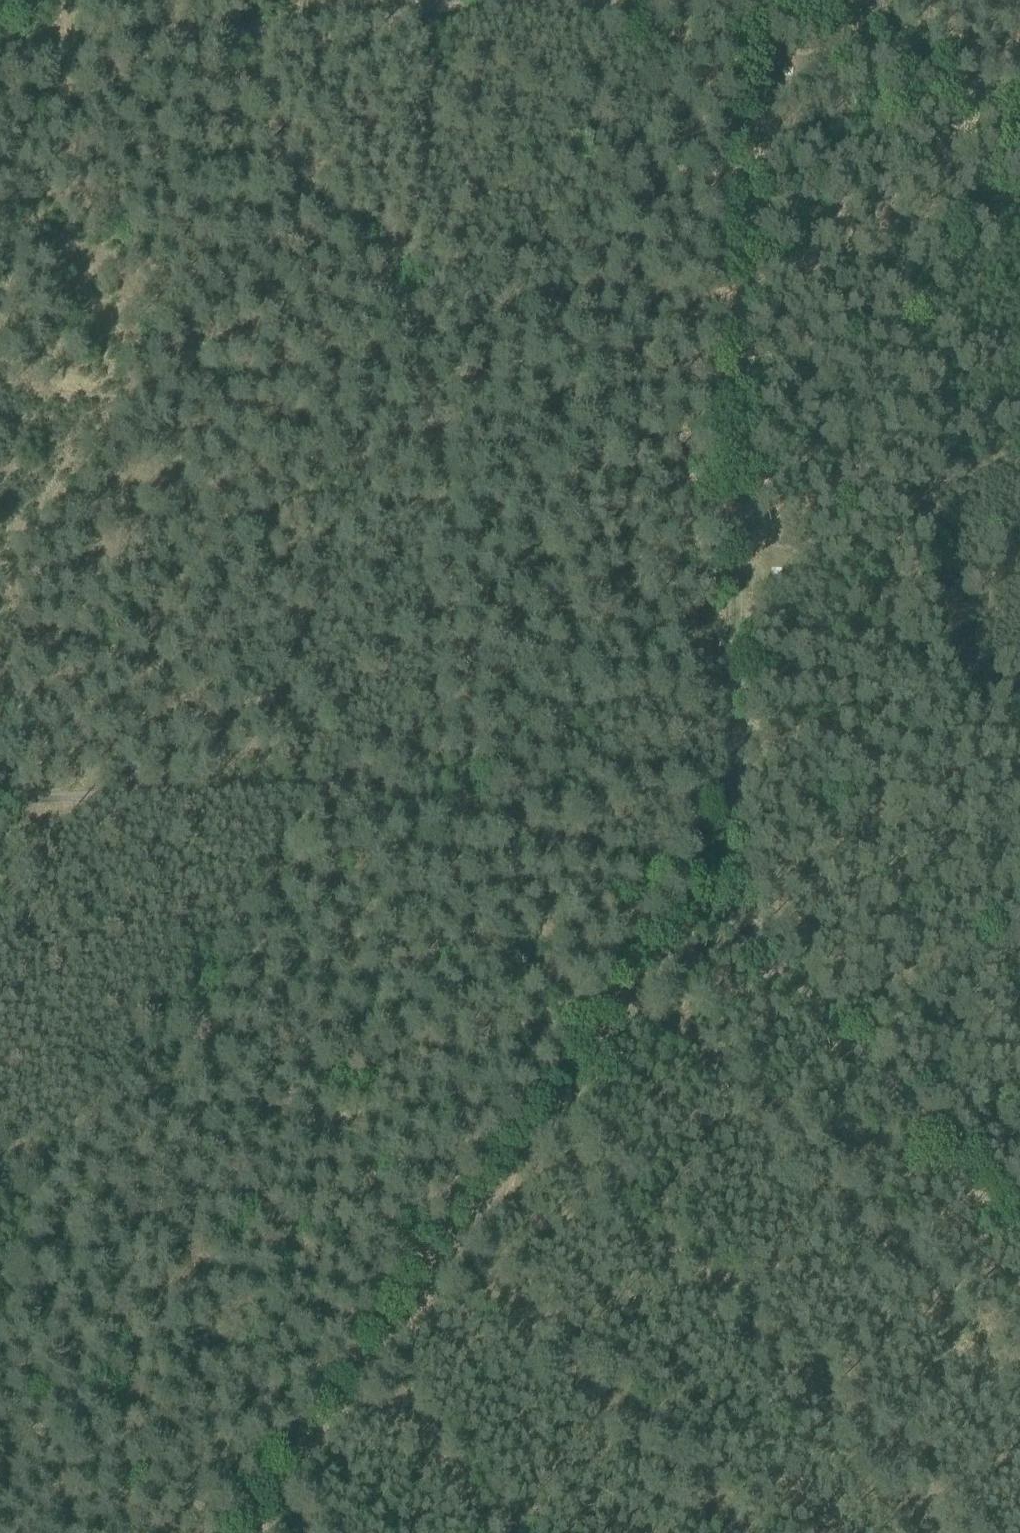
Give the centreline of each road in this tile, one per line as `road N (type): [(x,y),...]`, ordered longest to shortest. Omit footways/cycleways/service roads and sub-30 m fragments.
road 1 (track): [(1019,1225),(706,892),(684,879),(403,802),(0,799)]
road 2 (track): [(0,81),(328,40),(620,17),(761,26),(1019,137)]

